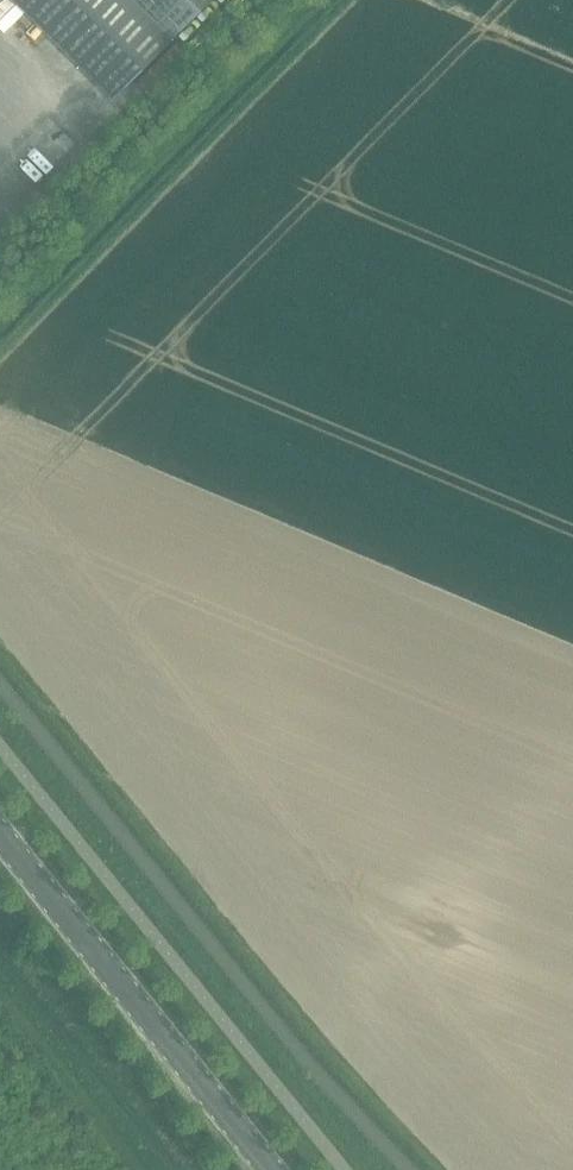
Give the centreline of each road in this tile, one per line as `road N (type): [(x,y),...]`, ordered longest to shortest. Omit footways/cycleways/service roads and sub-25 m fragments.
road 1 (secondary): [(269,1169),(0,839)]

